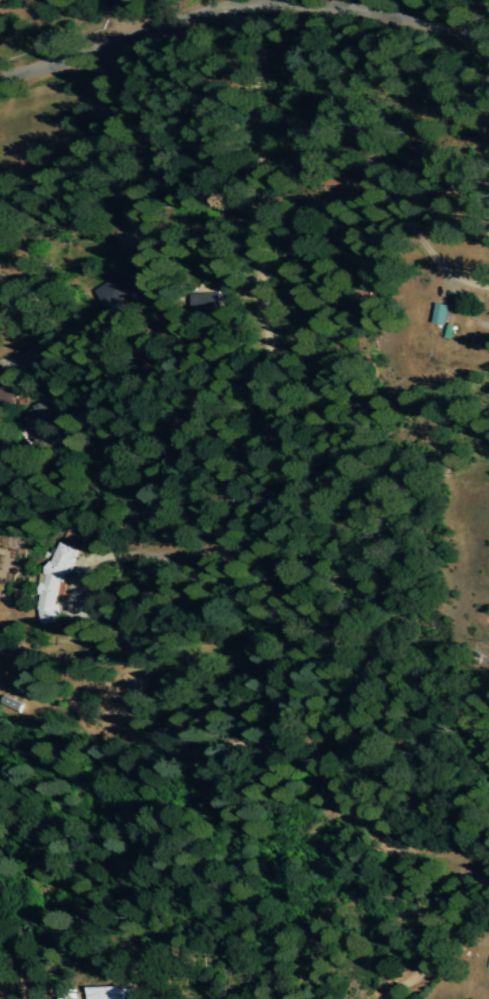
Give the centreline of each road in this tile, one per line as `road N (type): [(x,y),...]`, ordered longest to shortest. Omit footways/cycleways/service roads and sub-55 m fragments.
road 1 (residential): [(381,998),(411,976),(421,955),(424,933),(403,873),(322,781),(271,753),(175,741),(154,718),(147,689),(157,638),(236,521),(257,429),(259,173),(238,9)]
road 2 (residential): [(0,76),(270,4),(365,12),(488,44)]
road 3 (track): [(9,682),(53,701),(99,688),(147,689)]

